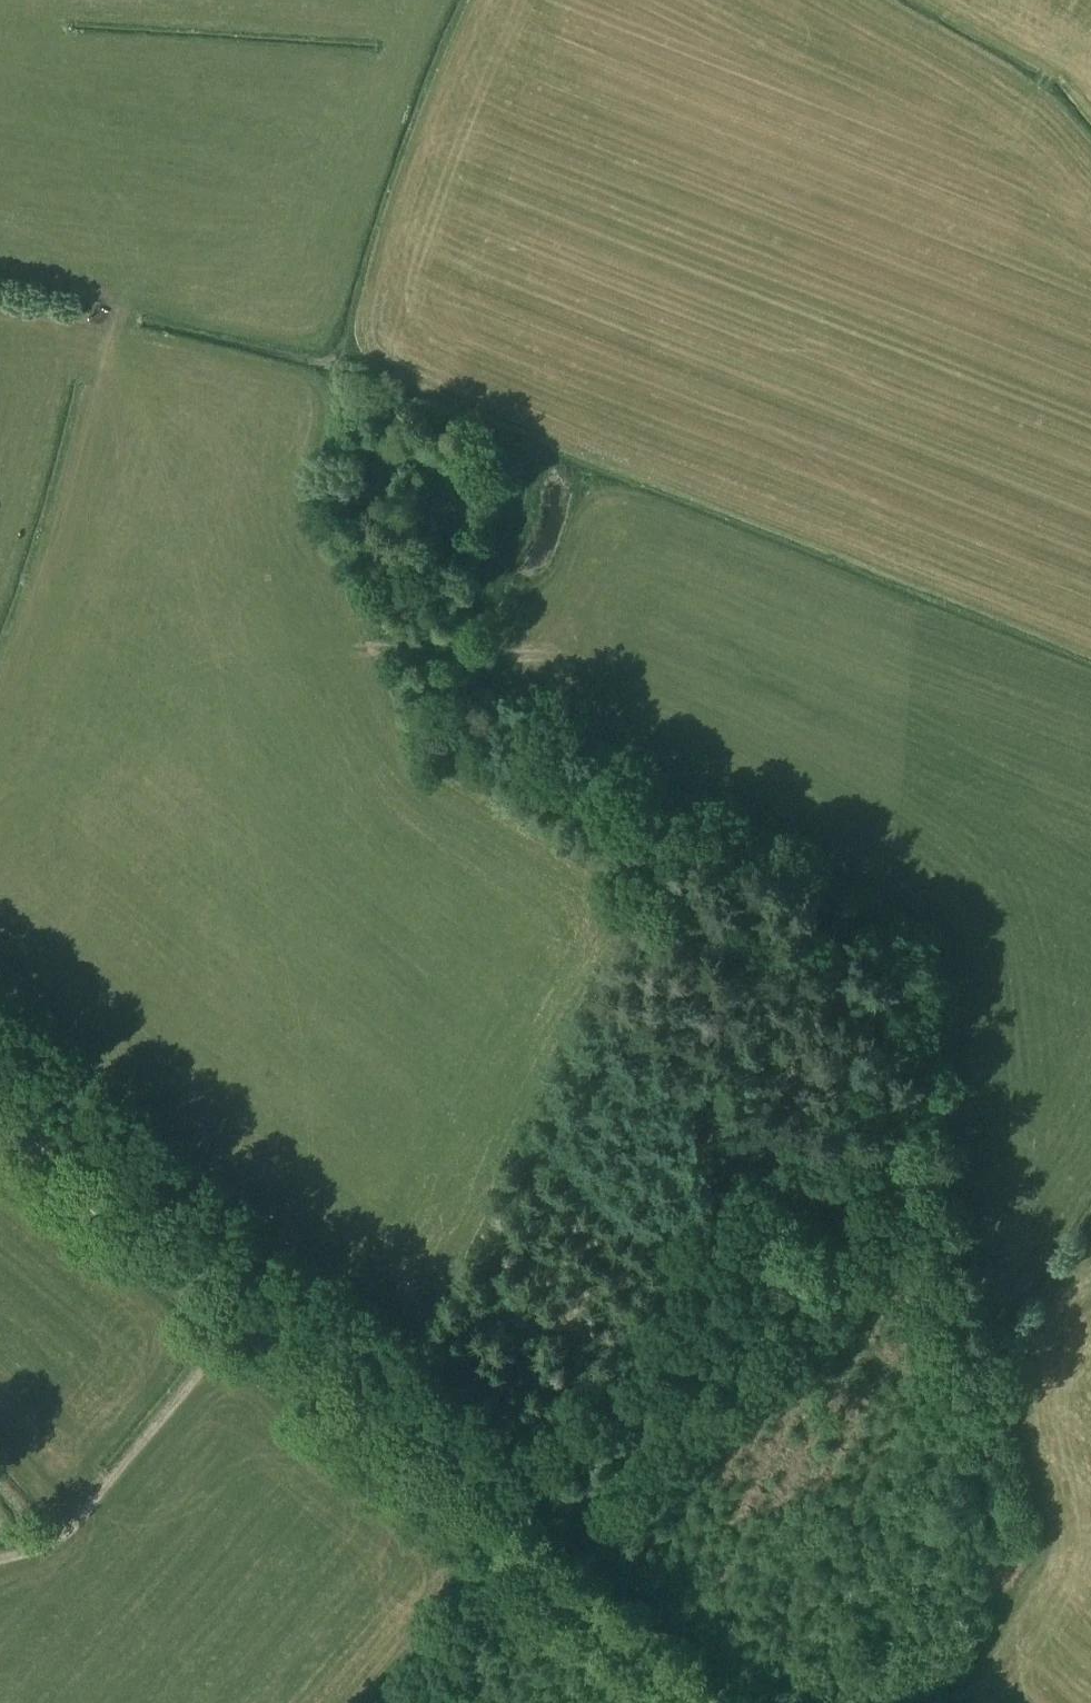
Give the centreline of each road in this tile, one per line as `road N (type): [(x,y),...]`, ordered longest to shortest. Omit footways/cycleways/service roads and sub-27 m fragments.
road 1 (unclassified): [(699,1702),(0,1114)]

